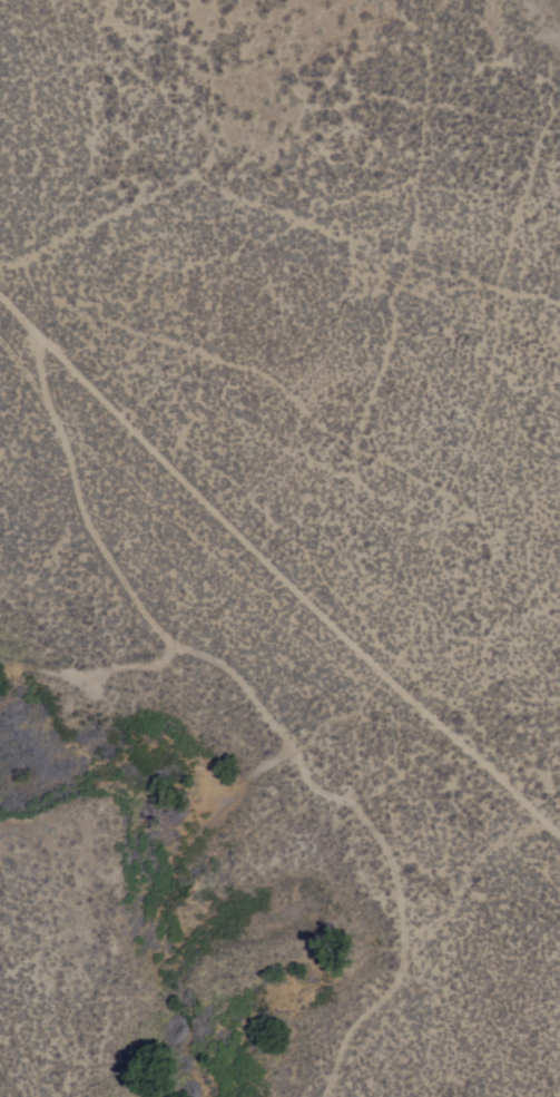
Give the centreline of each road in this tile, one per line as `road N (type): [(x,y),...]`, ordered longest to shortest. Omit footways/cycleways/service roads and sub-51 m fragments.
road 1 (track): [(0,341),(43,393),(90,522),(158,628),(243,680),(295,745),(311,782),(358,810),(406,907),(395,986),(343,1051),(328,1096)]
road 2 (track): [(559,822),(389,666),(0,284)]

